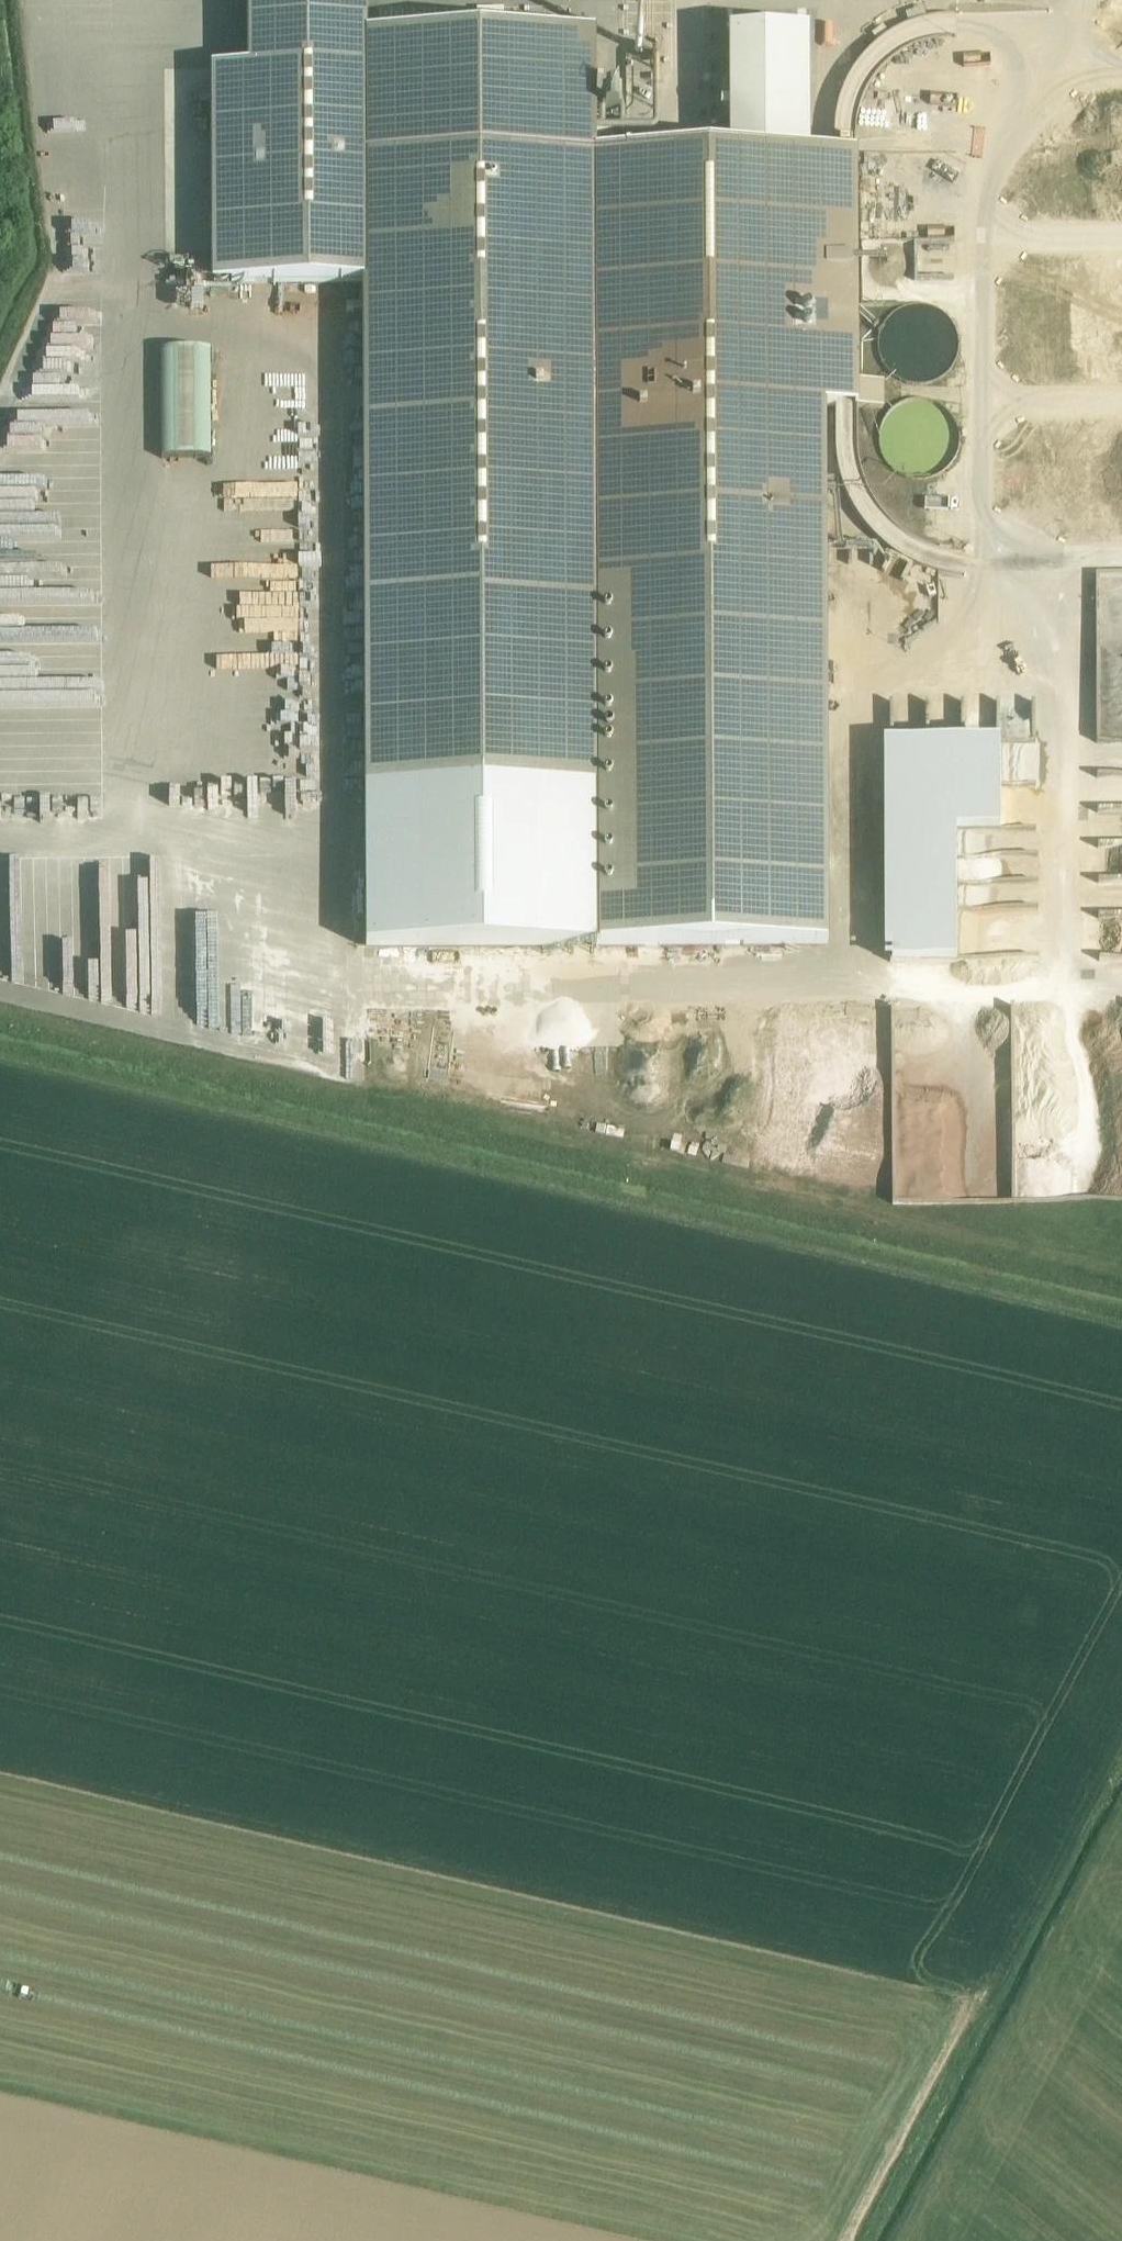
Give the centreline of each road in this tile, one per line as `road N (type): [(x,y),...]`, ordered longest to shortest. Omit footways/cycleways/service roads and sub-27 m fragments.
road 1 (track): [(845,2240),(962,2015)]

